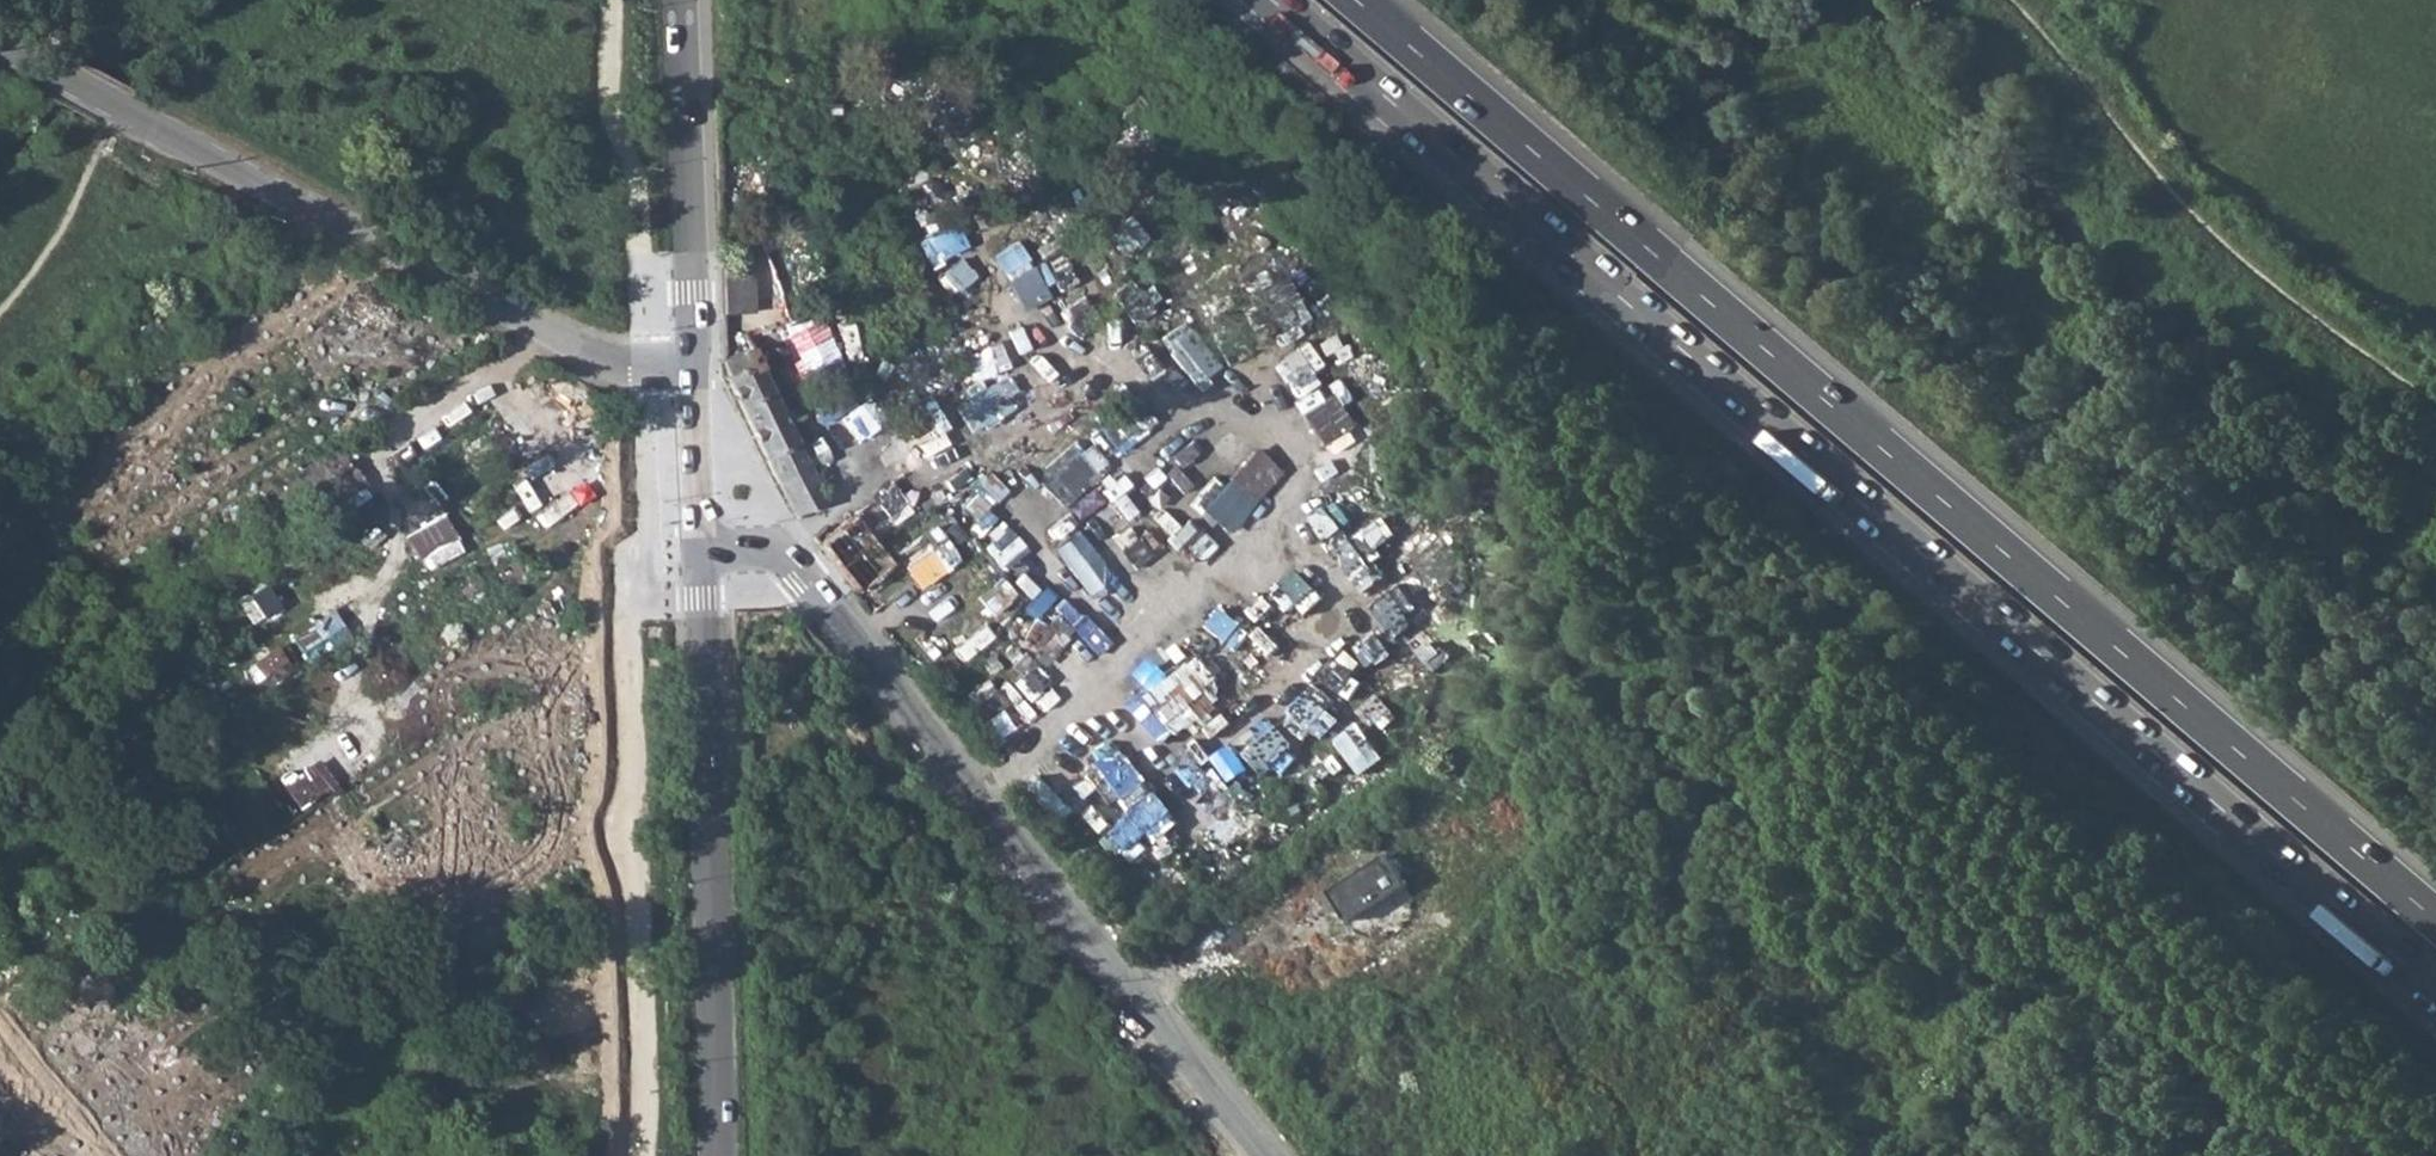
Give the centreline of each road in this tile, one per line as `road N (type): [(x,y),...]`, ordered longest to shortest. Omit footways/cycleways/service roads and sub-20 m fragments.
road 1 (trunk): [(1269,0),(2435,992)]
road 2 (trunk): [(2435,917),(1355,0)]
road 3 (residential): [(701,538),(782,535),(1273,1155)]
road 4 (residential): [(0,41),(697,406)]
road 5 (tertiary): [(701,538),(719,1155)]
road 6 (tertiary): [(679,0),(697,406)]
road 7 (tertiary): [(697,406),(701,538)]

